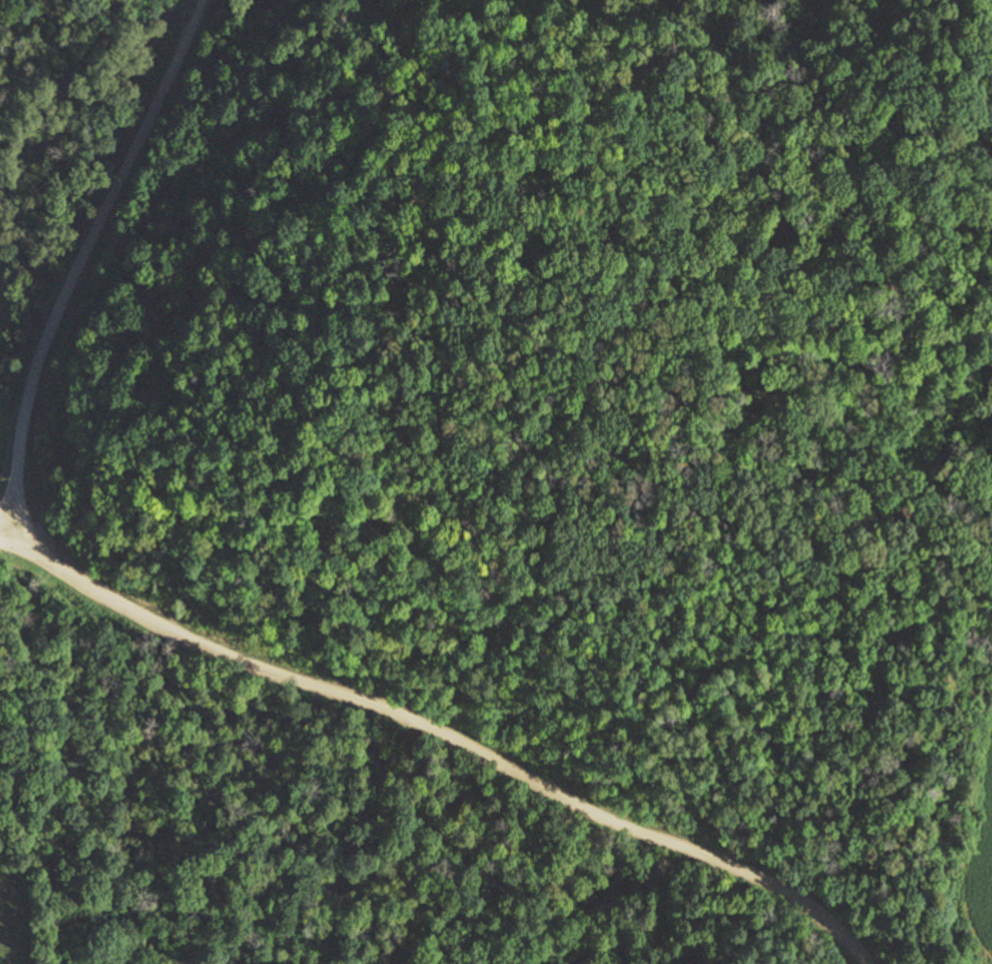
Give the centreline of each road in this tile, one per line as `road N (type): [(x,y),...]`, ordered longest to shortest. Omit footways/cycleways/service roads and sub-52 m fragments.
road 1 (residential): [(864,963),(810,907),(760,877),(559,795),(400,716),(187,637),(48,558)]
road 2 (residential): [(0,537),(25,498),(31,392),(57,320),(204,0)]

